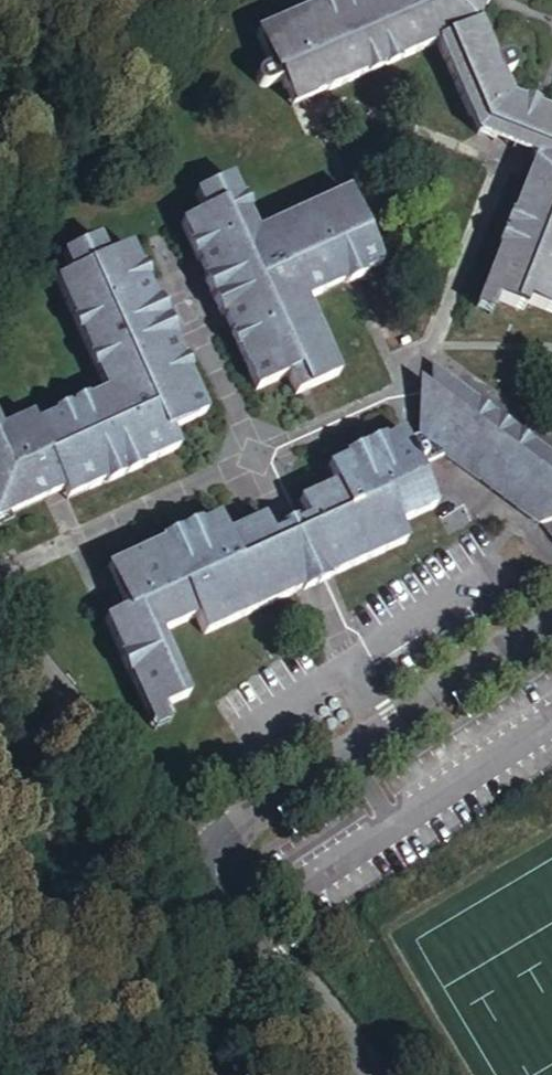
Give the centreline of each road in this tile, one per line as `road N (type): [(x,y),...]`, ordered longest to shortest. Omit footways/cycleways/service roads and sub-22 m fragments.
road 1 (unclassified): [(221,850),(248,818),(551,622)]
road 2 (unclassified): [(221,850),(184,830),(0,626)]
road 3 (unclassified): [(368,1074),(237,905),(220,869),(221,850)]

